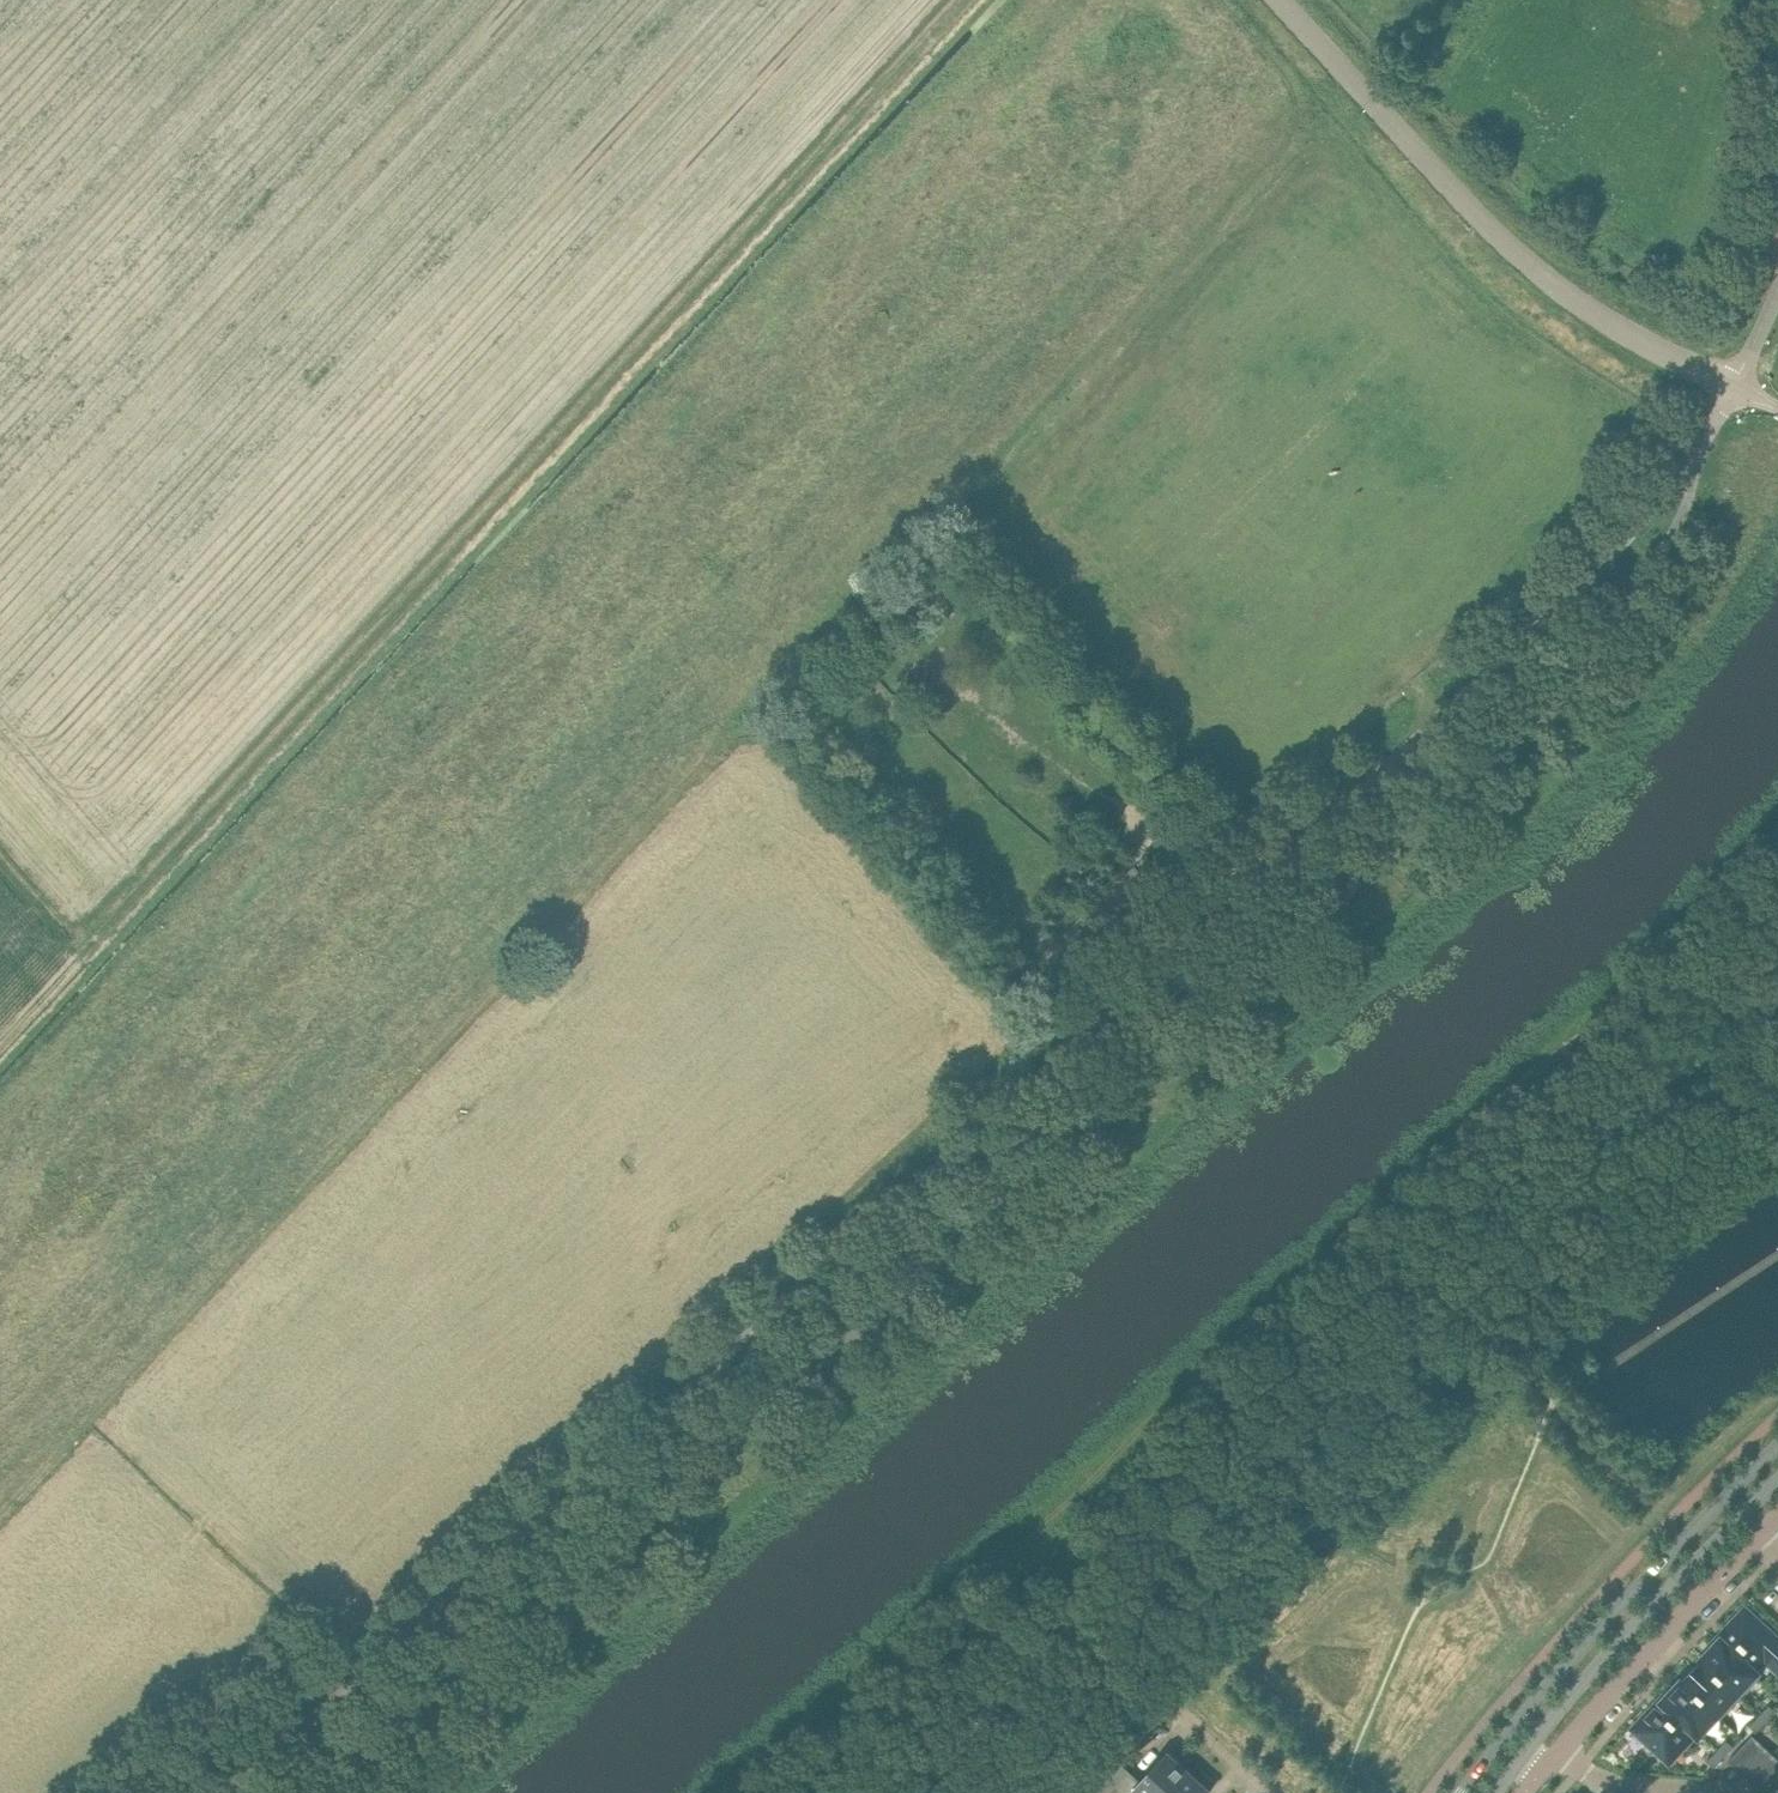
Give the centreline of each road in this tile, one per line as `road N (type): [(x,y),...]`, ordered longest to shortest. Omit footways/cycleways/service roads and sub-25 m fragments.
road 1 (unclassified): [(230,1792),(1528,638),(1643,514),(1733,386)]
road 2 (track): [(973,0),(0,1056)]
road 3 (track): [(1777,1003),(898,1792)]
road 4 (unclassified): [(1733,386),(1616,322),(1501,235),(1283,0)]
road 5 (tertiary): [(1777,1445),(1566,1661),(1463,1792)]
road 6 (tertiary): [(1526,1752),(1655,1604),(1777,1481)]
road 7 (residential): [(1553,1758),(1777,1514)]
road 8 (residential): [(1553,1758),(1605,1782),(1712,1792)]
road 9 (residential): [(1268,1792),(1178,1710)]

